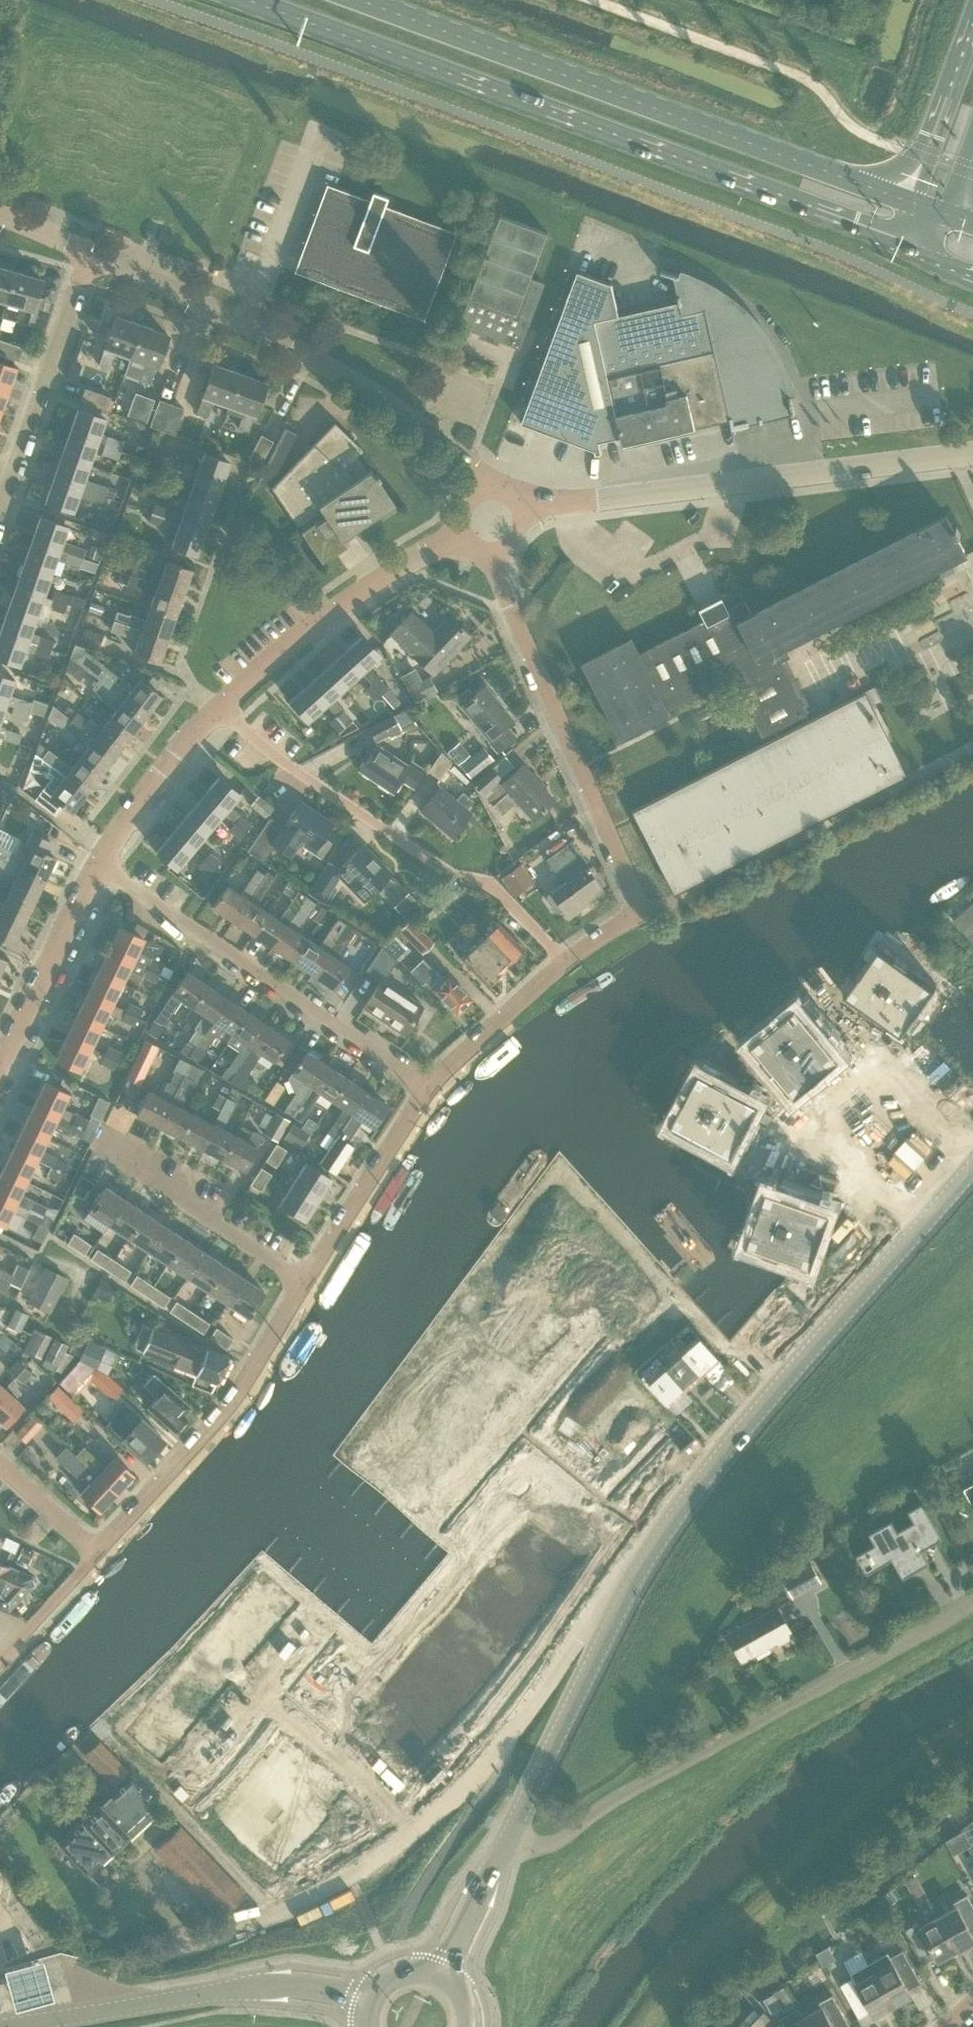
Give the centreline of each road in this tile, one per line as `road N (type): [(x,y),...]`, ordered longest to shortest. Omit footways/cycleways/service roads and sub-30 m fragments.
road 1 (primary): [(252,0),(916,250)]
road 2 (primary): [(916,202),(364,0)]
road 3 (residential): [(507,1837),(539,1845),(562,1838),(621,1795),(972,1598)]
road 4 (residential): [(565,964),(642,913),(477,522)]
road 5 (unclassified): [(498,508),(455,452),(380,398),(90,253)]
road 6 (unclassified): [(498,508),(972,454)]
road 7 (residential): [(565,964),(500,887),(440,871),(217,706)]
road 8 (secondary): [(650,1550),(728,1445),(911,1236)]
road 9 (residential): [(426,1092),(97,864)]
road 10 (residential): [(98,1559),(216,1429),(309,1287)]
road 11 (residential): [(217,706),(327,615),(477,522)]
road 12 (unclassified): [(617,1612),(603,1609),(573,1638),(494,1754),(415,1828)]
road 13 (unclassified): [(415,1828),(316,1895),(167,1955)]
road 14 (residential): [(0,511),(90,253)]
road 15 (secondary): [(507,1837),(617,1612)]
road 16 (residential): [(309,1287),(109,1148)]
road 17 (tertiary): [(235,1990),(0,2025)]
road 18 (residential): [(309,1287),(426,1092)]
road 19 (residential): [(0,1064),(97,864)]
road 20 (residential): [(97,864),(141,795),(217,706)]
road 21 (residential): [(415,1828),(270,1699)]
road 22 (residential): [(426,1092),(565,964)]
road 23 (residential): [(650,1550),(520,1438)]
road 24 (motorway): [(972,45),(916,202)]
road 25 (residential): [(865,1053),(972,1166)]
road 26 (secondary): [(440,1974),(507,1837)]
road 27 (residential): [(0,1665),(98,1559)]
road 28 (residential): [(911,1236),(806,1139)]
road 29 (residential): [(98,1559),(0,1463)]
road 30 (tertiary): [(235,1990),(292,1985),(370,1998)]
road 31 (residential): [(184,1798),(270,1699)]
road 32 (residential): [(520,1438),(602,1342)]

